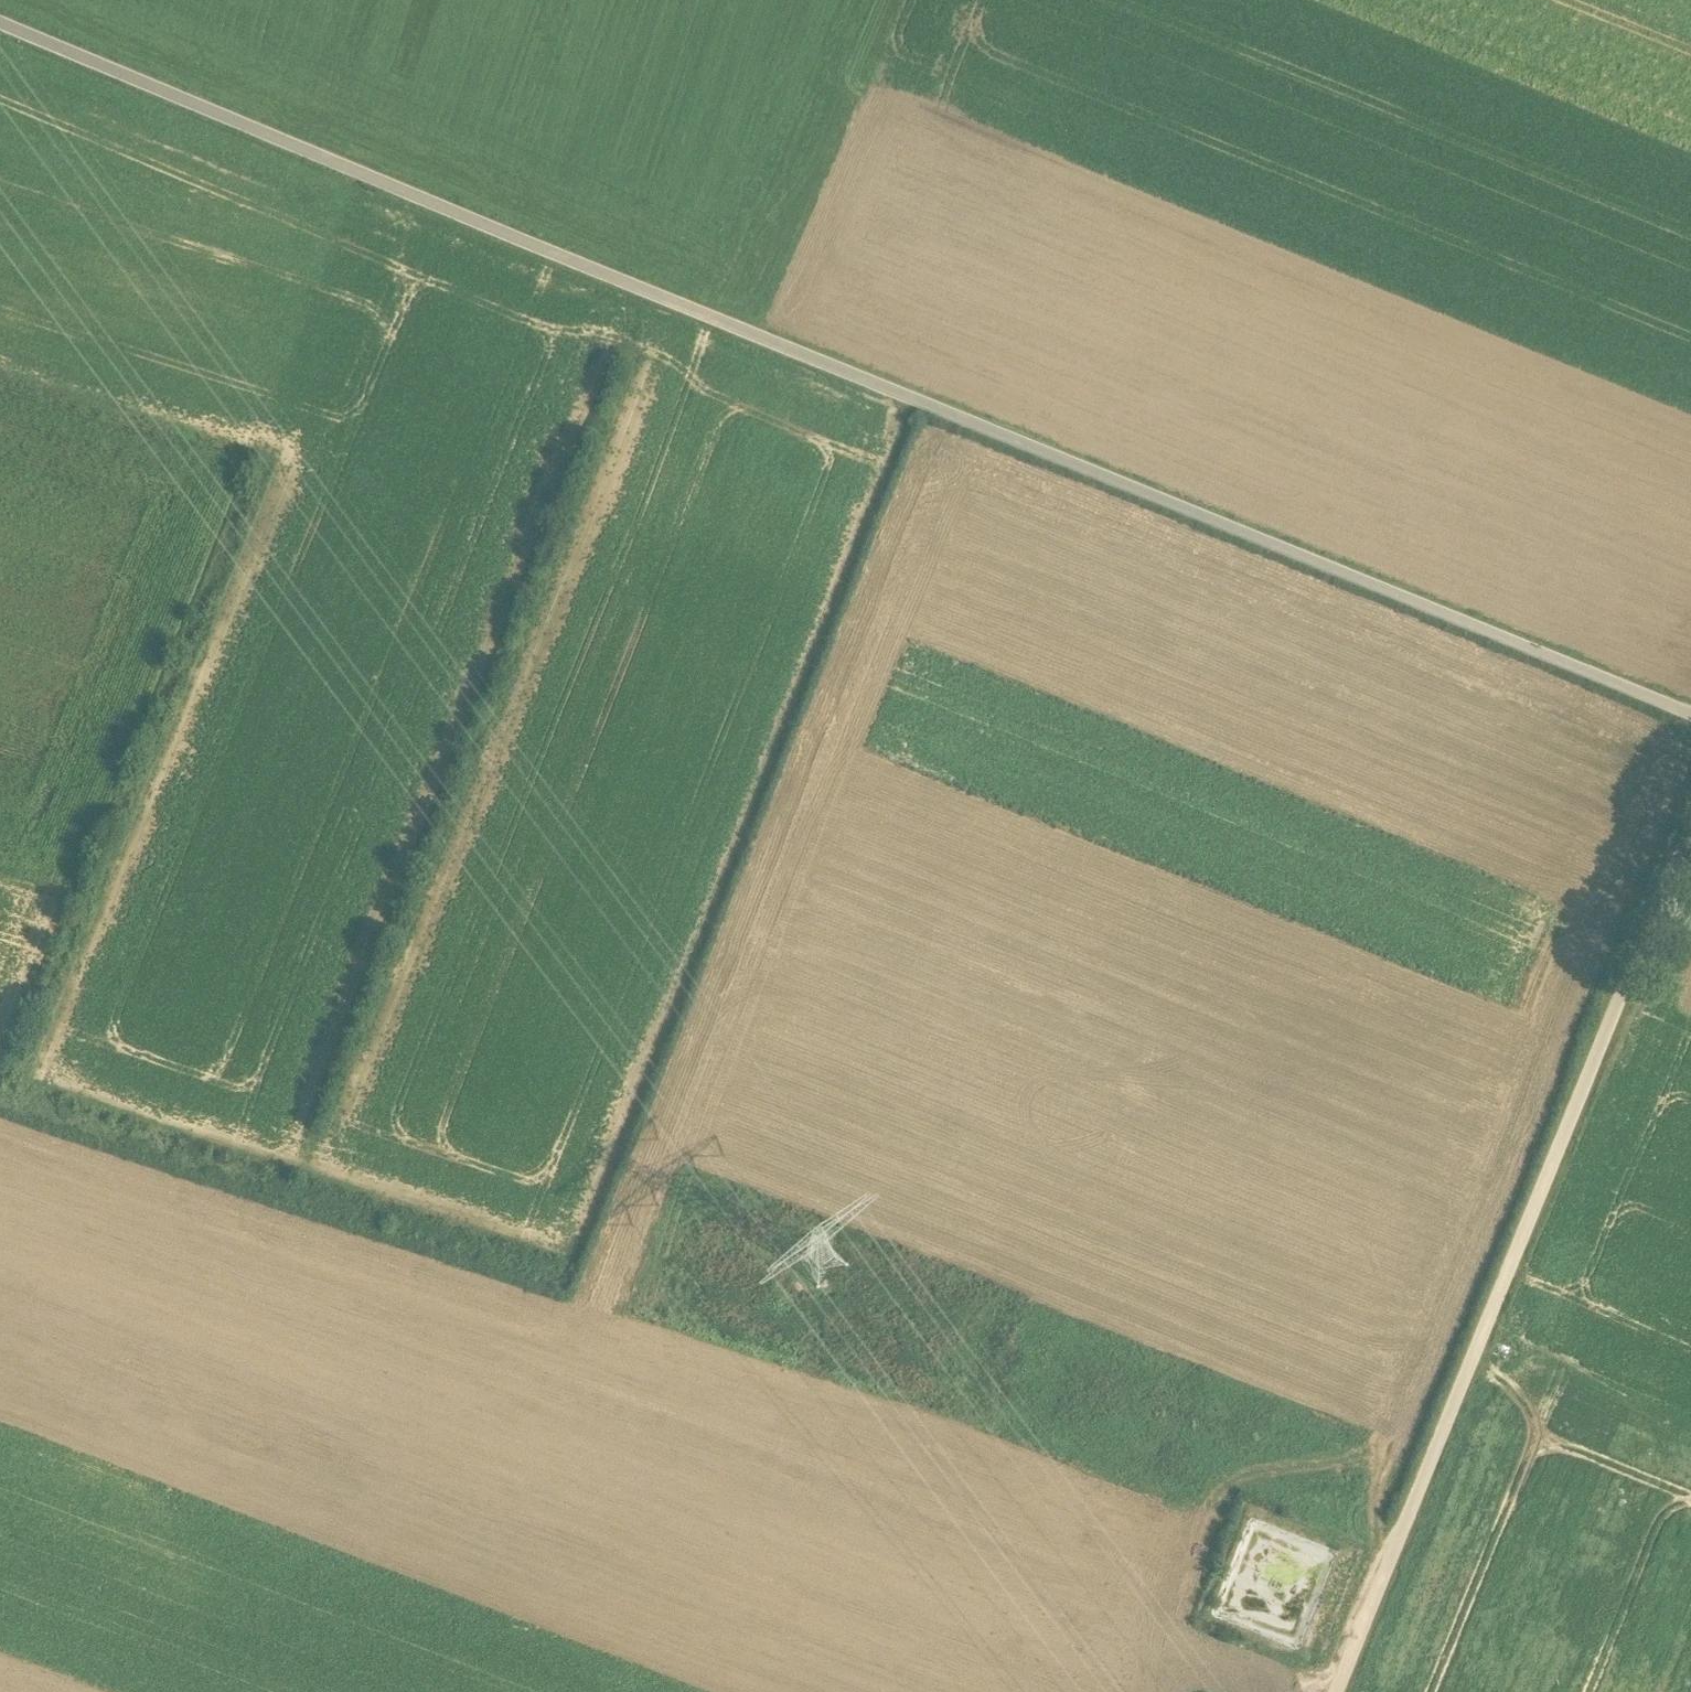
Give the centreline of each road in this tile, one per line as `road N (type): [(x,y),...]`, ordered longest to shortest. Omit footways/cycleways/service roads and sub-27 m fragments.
road 1 (unclassified): [(0,23),(1690,717)]
road 2 (unclassified): [(1333,1691),(1690,834)]

